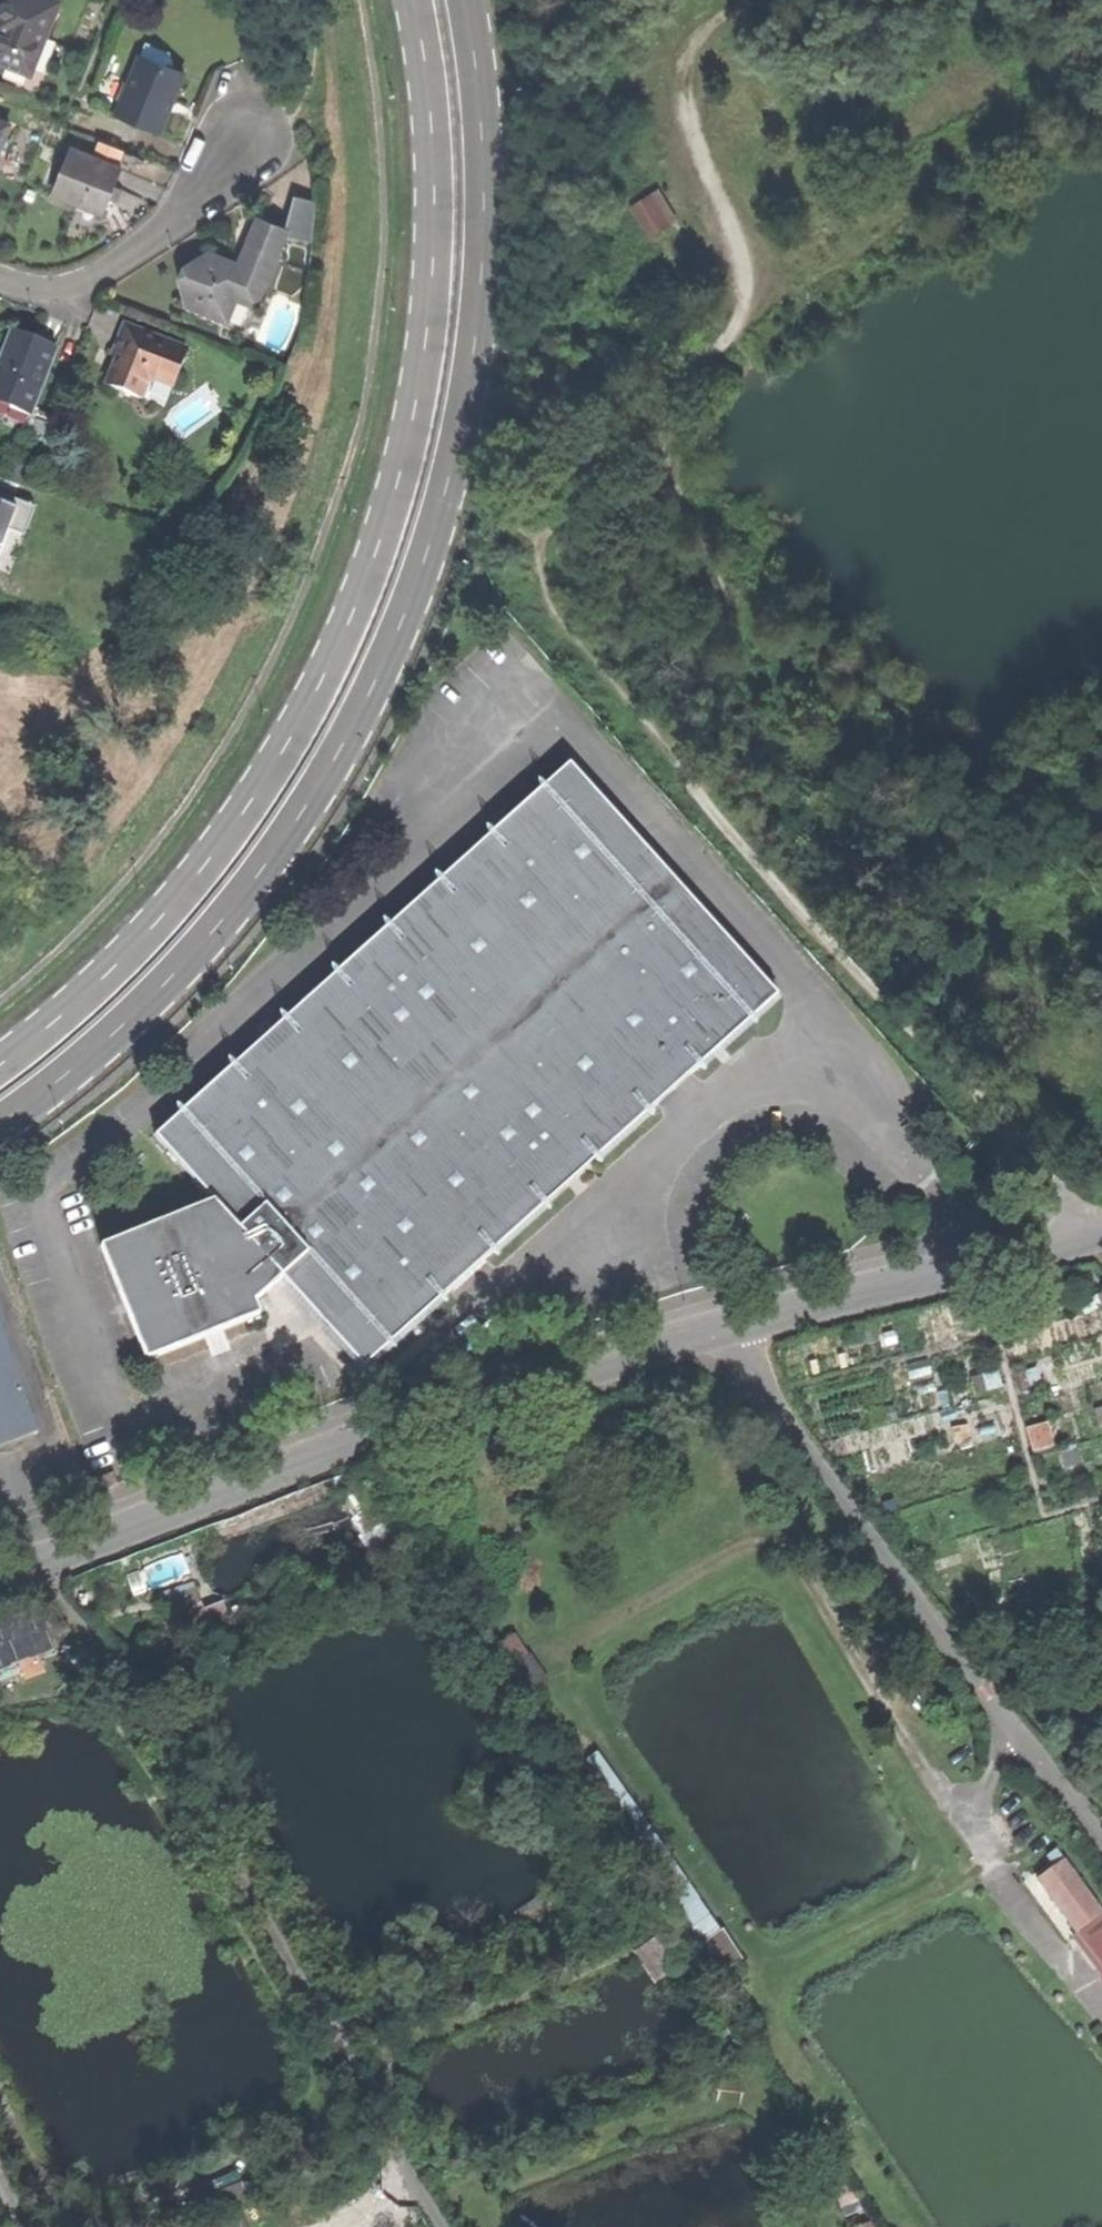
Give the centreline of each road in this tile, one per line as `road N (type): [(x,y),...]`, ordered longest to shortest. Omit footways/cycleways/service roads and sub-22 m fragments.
road 1 (primary): [(0,1123),(45,1094),(165,977),(268,859),(386,651),(437,506),(468,344),(479,203),(463,0)]
road 2 (primary): [(412,0),(427,84),(426,310),(380,538),(332,654),(263,775),(123,955),(0,1066)]
road 3 (unclassified): [(1101,1240),(647,1346),(0,1577)]
road 4 (track): [(454,2226),(137,1682),(61,1601),(47,1559)]
road 5 (track): [(672,756),(995,1102),(1101,1240)]
road 6 (track): [(759,0),(704,27),(675,71),(691,140),(731,220),(741,301),(687,390)]
road 7 (residential): [(0,270),(42,286),(88,276),(179,213),(251,124)]
road 8 (track): [(697,380),(671,431),(670,475),(681,525),(711,576),(739,595)]
road 9 (track): [(739,595),(672,756)]

